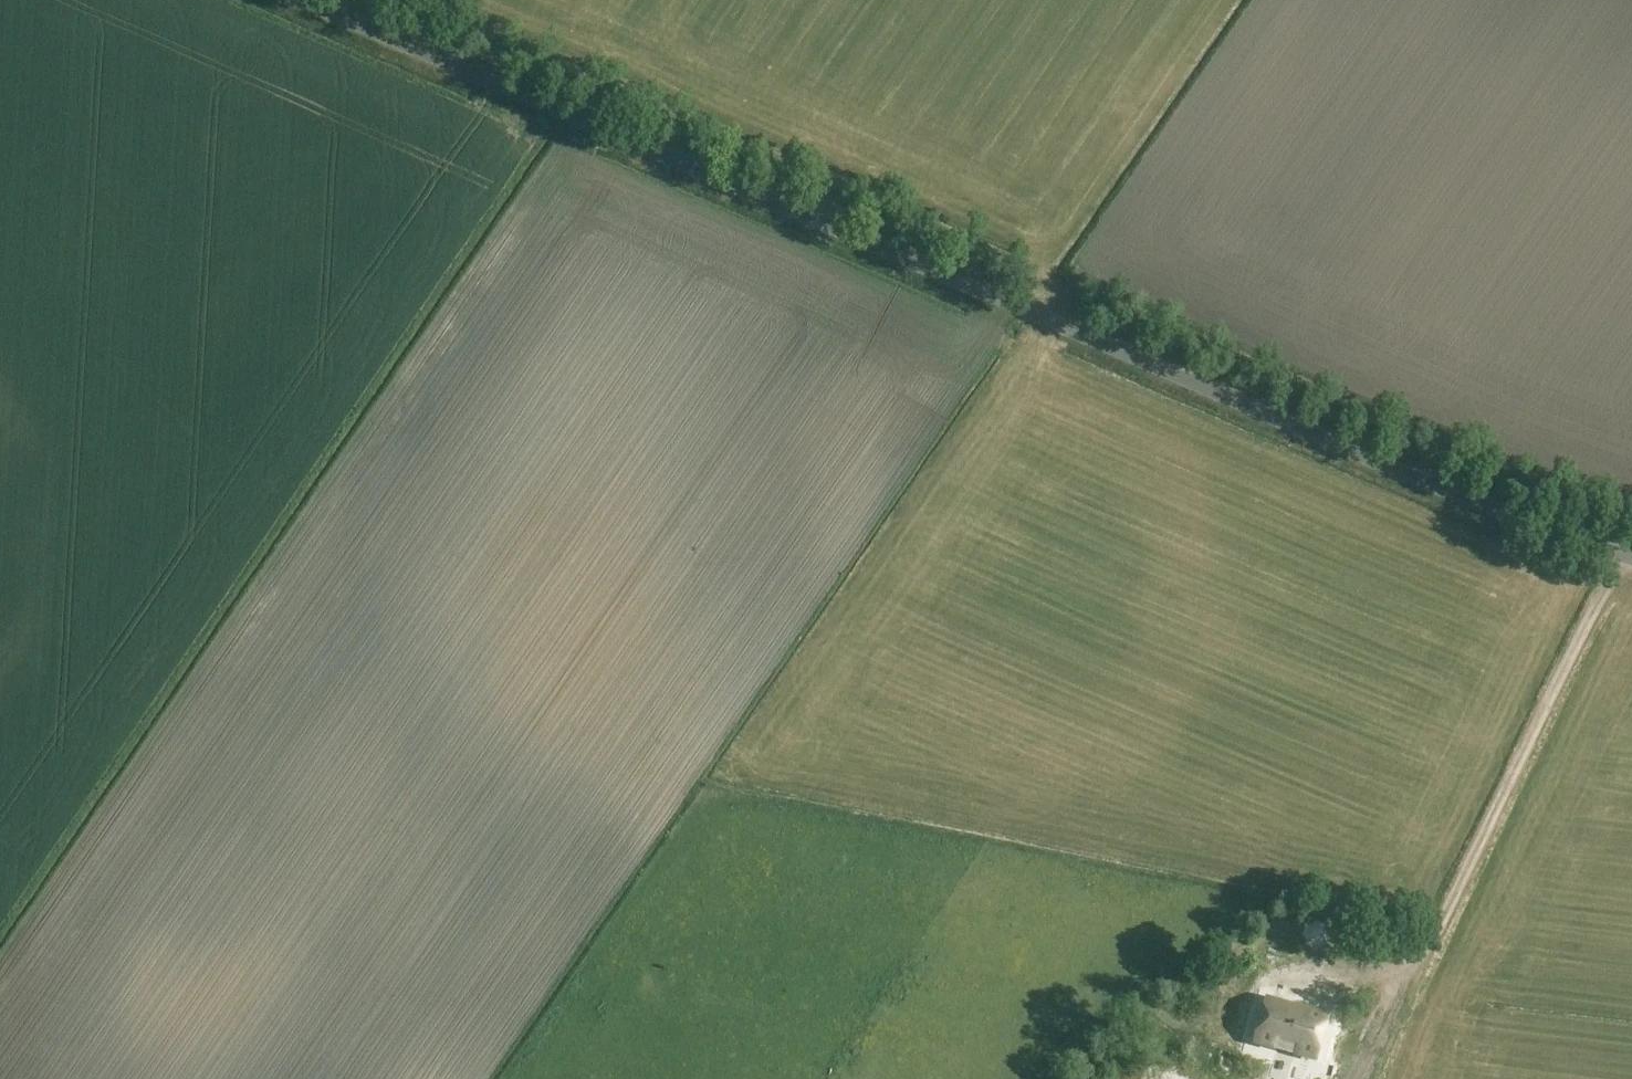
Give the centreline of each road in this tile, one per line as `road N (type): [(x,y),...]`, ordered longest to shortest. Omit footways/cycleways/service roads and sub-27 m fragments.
road 1 (unclassified): [(1631,557),(1481,504),(303,0)]
road 2 (track): [(1623,554),(1416,971),(1402,978)]

